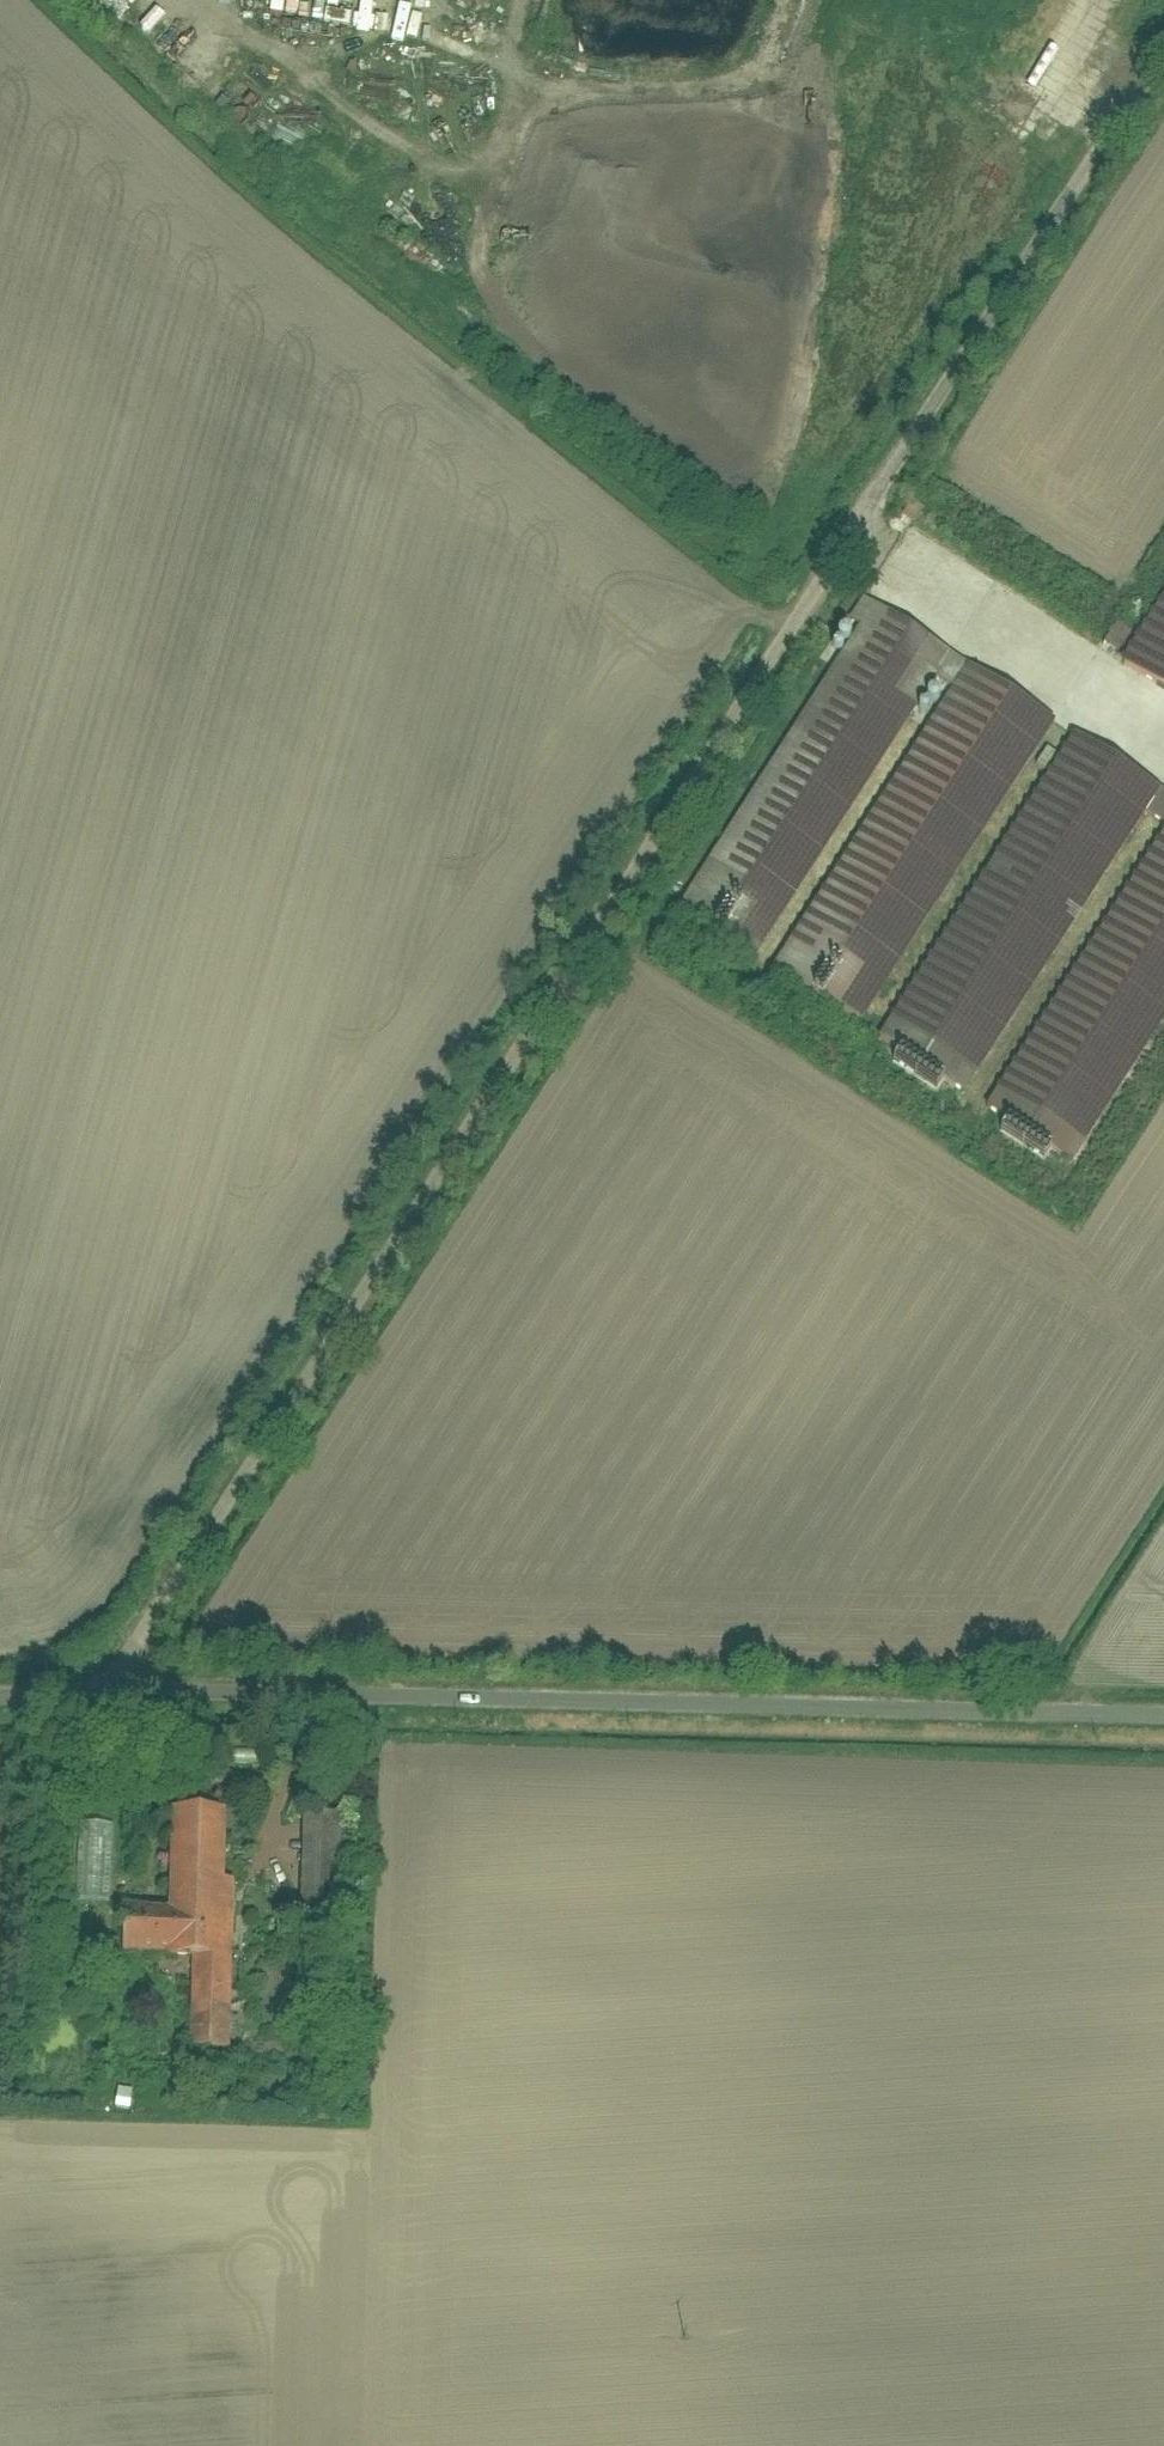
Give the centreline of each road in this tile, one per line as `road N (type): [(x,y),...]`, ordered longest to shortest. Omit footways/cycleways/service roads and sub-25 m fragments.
road 1 (unclassified): [(106,1693),(1163,66)]
road 2 (residential): [(1163,1718),(106,1693)]

